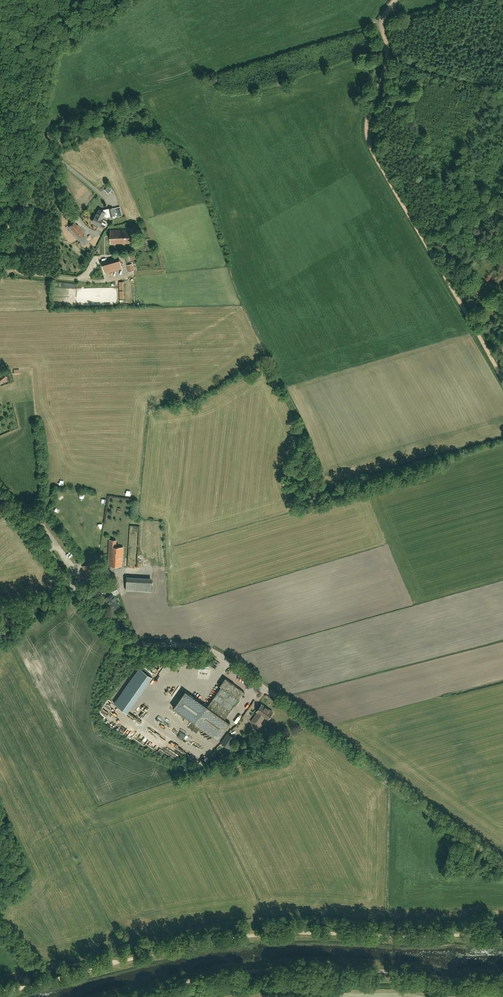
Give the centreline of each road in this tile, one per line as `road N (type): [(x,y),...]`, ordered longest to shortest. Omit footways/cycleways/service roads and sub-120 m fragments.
road 1 (unclassified): [(502,865),(218,653),(114,637),(0,493)]
road 2 (track): [(395,0),(381,22),(389,56),(364,127),(502,377)]
road 3 (track): [(502,937),(273,933),(115,963)]
road 4 (unclassified): [(112,996),(240,966),(444,973)]
road 5 (track): [(502,105),(500,88),(389,56)]
road 6 (track): [(115,963),(38,962),(0,927)]
road 7 (track): [(34,123),(62,0)]

